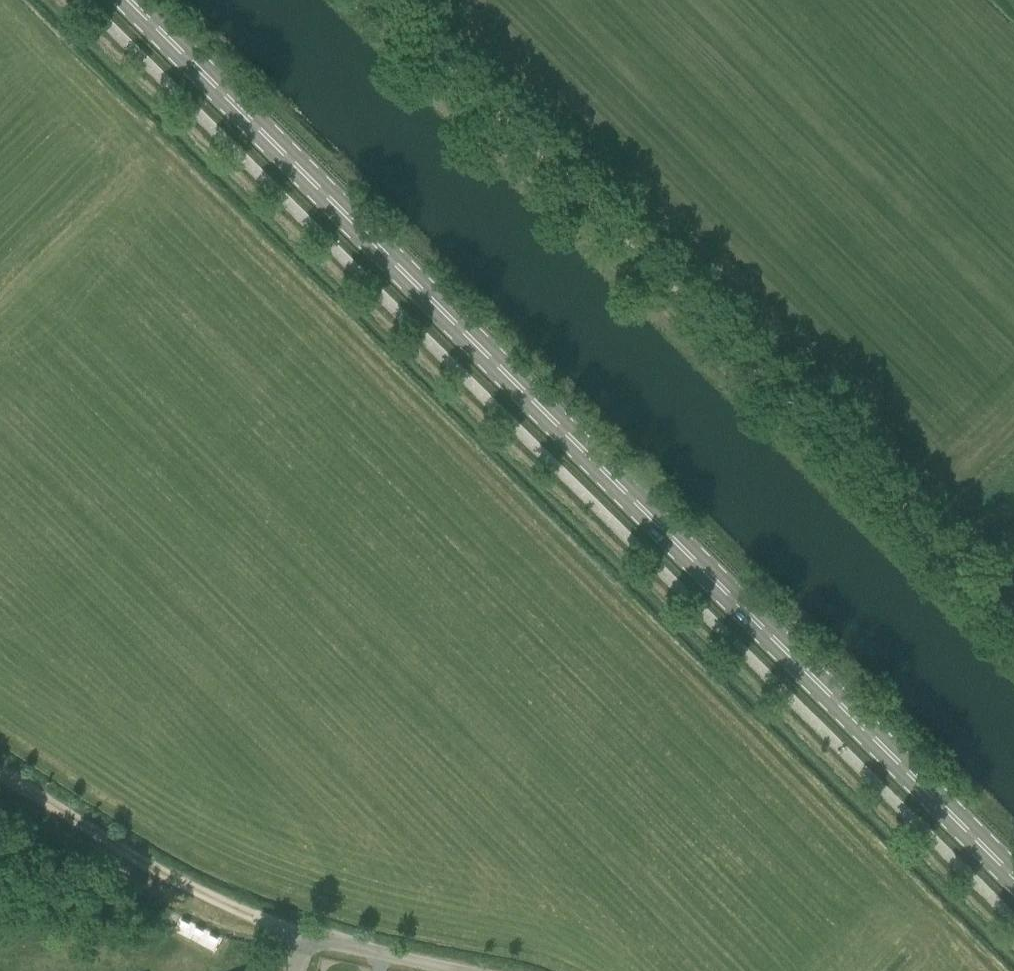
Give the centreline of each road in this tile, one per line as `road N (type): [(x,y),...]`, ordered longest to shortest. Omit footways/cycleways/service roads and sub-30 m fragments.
road 1 (primary): [(1013,875),(130,0)]
road 2 (track): [(1013,620),(384,0)]
road 3 (track): [(0,775),(178,883),(261,921)]
road 4 (unclassified): [(457,970),(261,921)]

